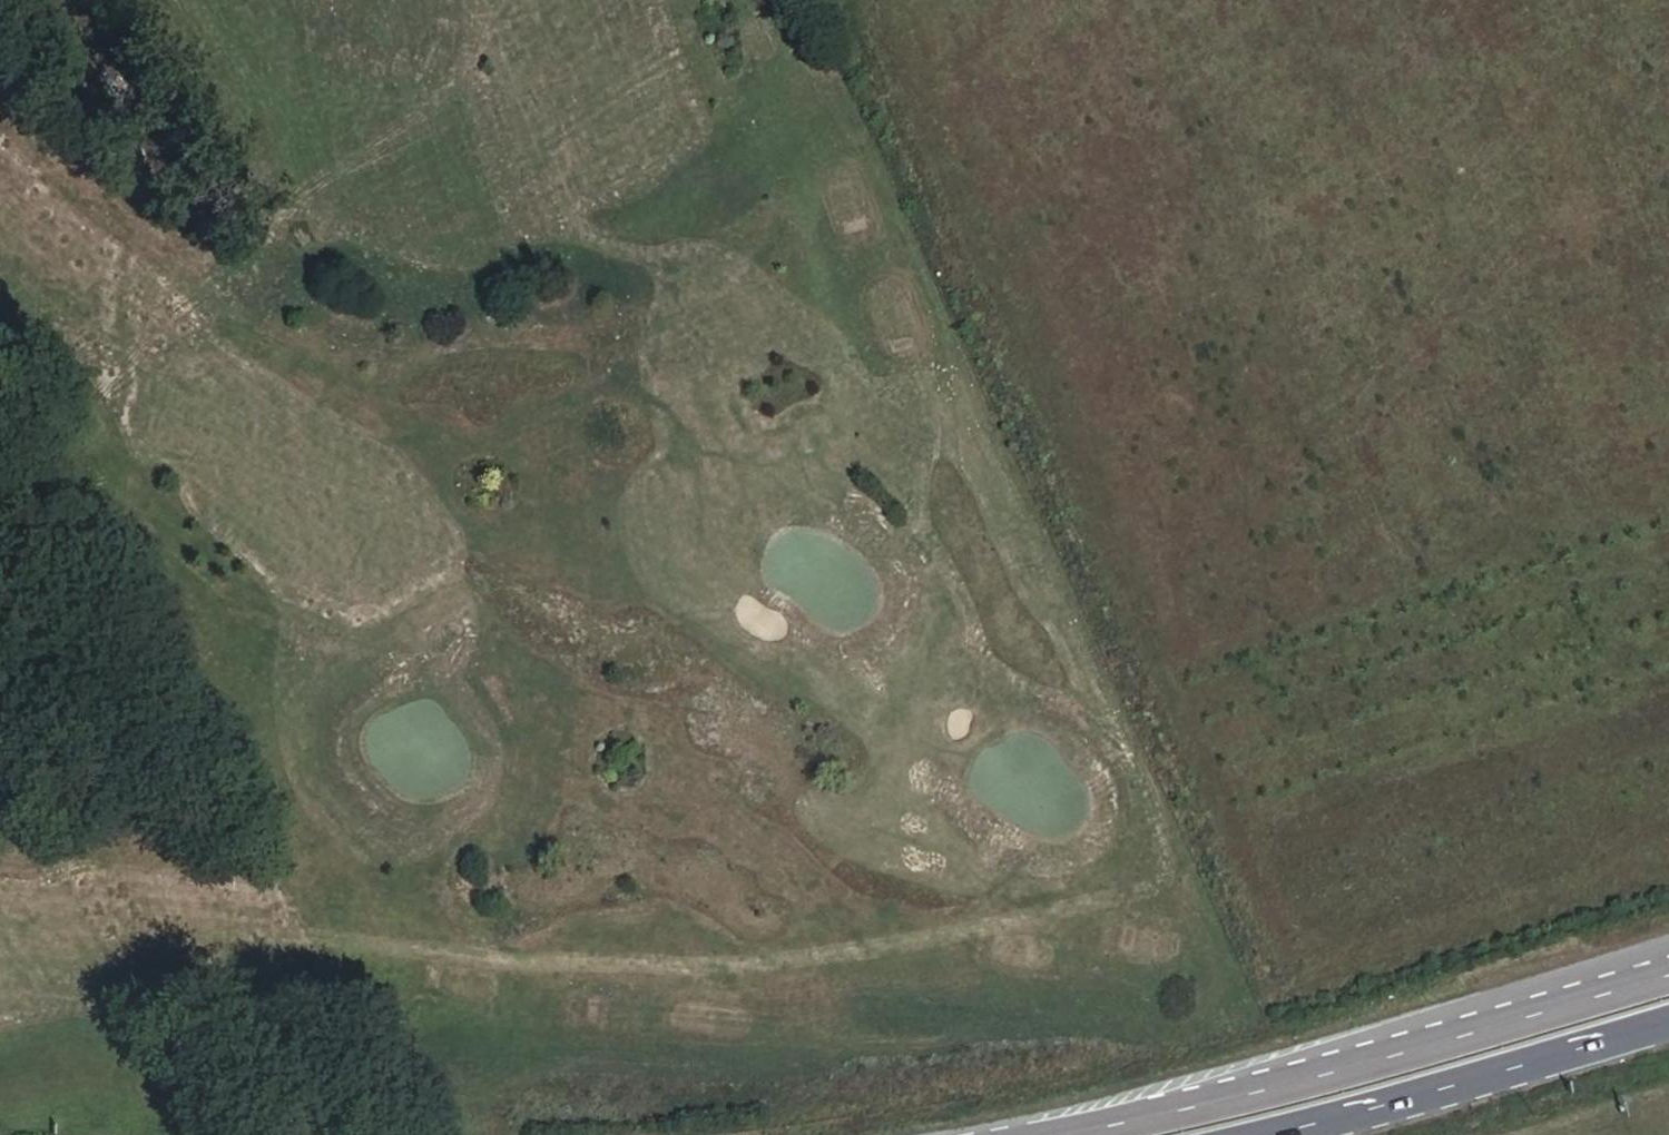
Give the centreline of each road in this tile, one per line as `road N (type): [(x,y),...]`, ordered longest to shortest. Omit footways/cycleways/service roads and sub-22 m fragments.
road 1 (primary): [(1668,972),(1065,1134)]
road 2 (primary): [(1273,1134),(1668,1029)]

